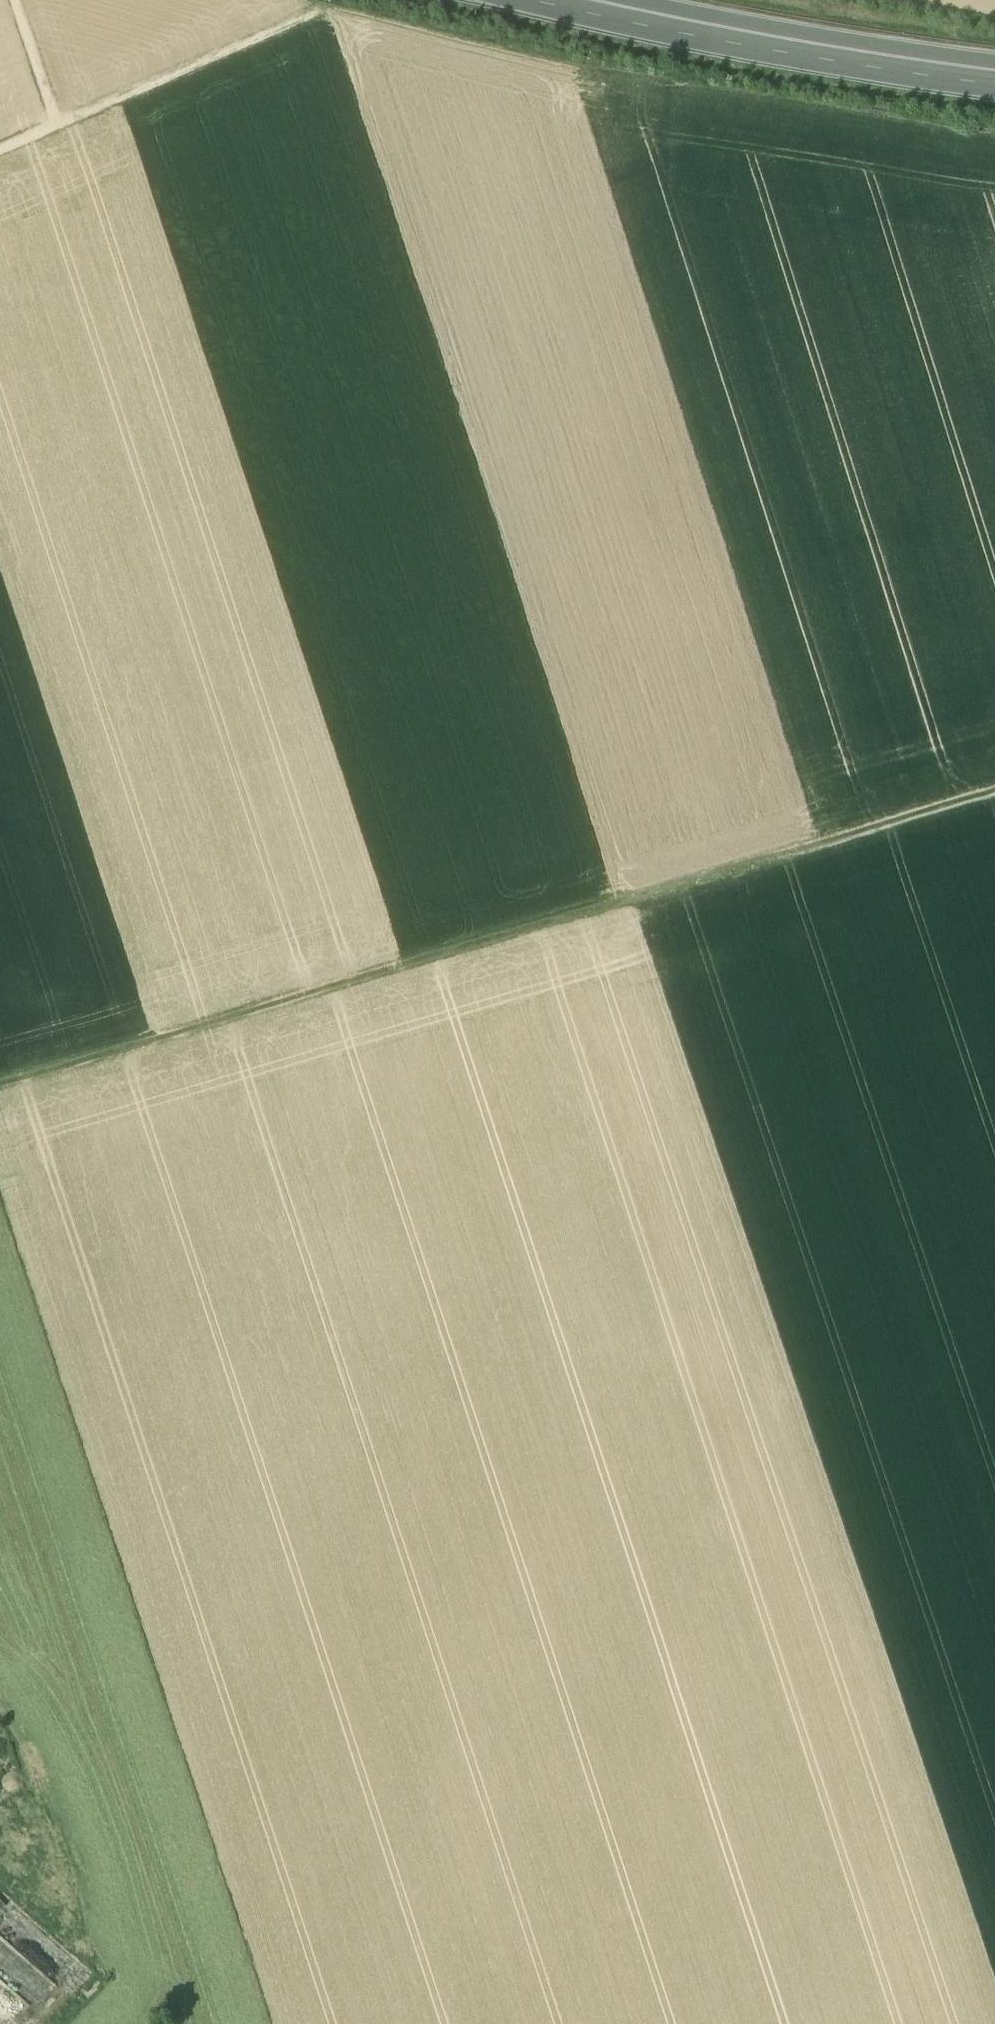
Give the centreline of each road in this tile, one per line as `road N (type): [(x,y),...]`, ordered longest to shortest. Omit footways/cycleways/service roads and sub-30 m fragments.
road 1 (track): [(0,1103),(994,805)]
road 2 (trunk): [(574,0),(816,52),(994,78)]
road 3 (track): [(317,11),(59,124)]
road 4 (track): [(15,0),(59,124)]

